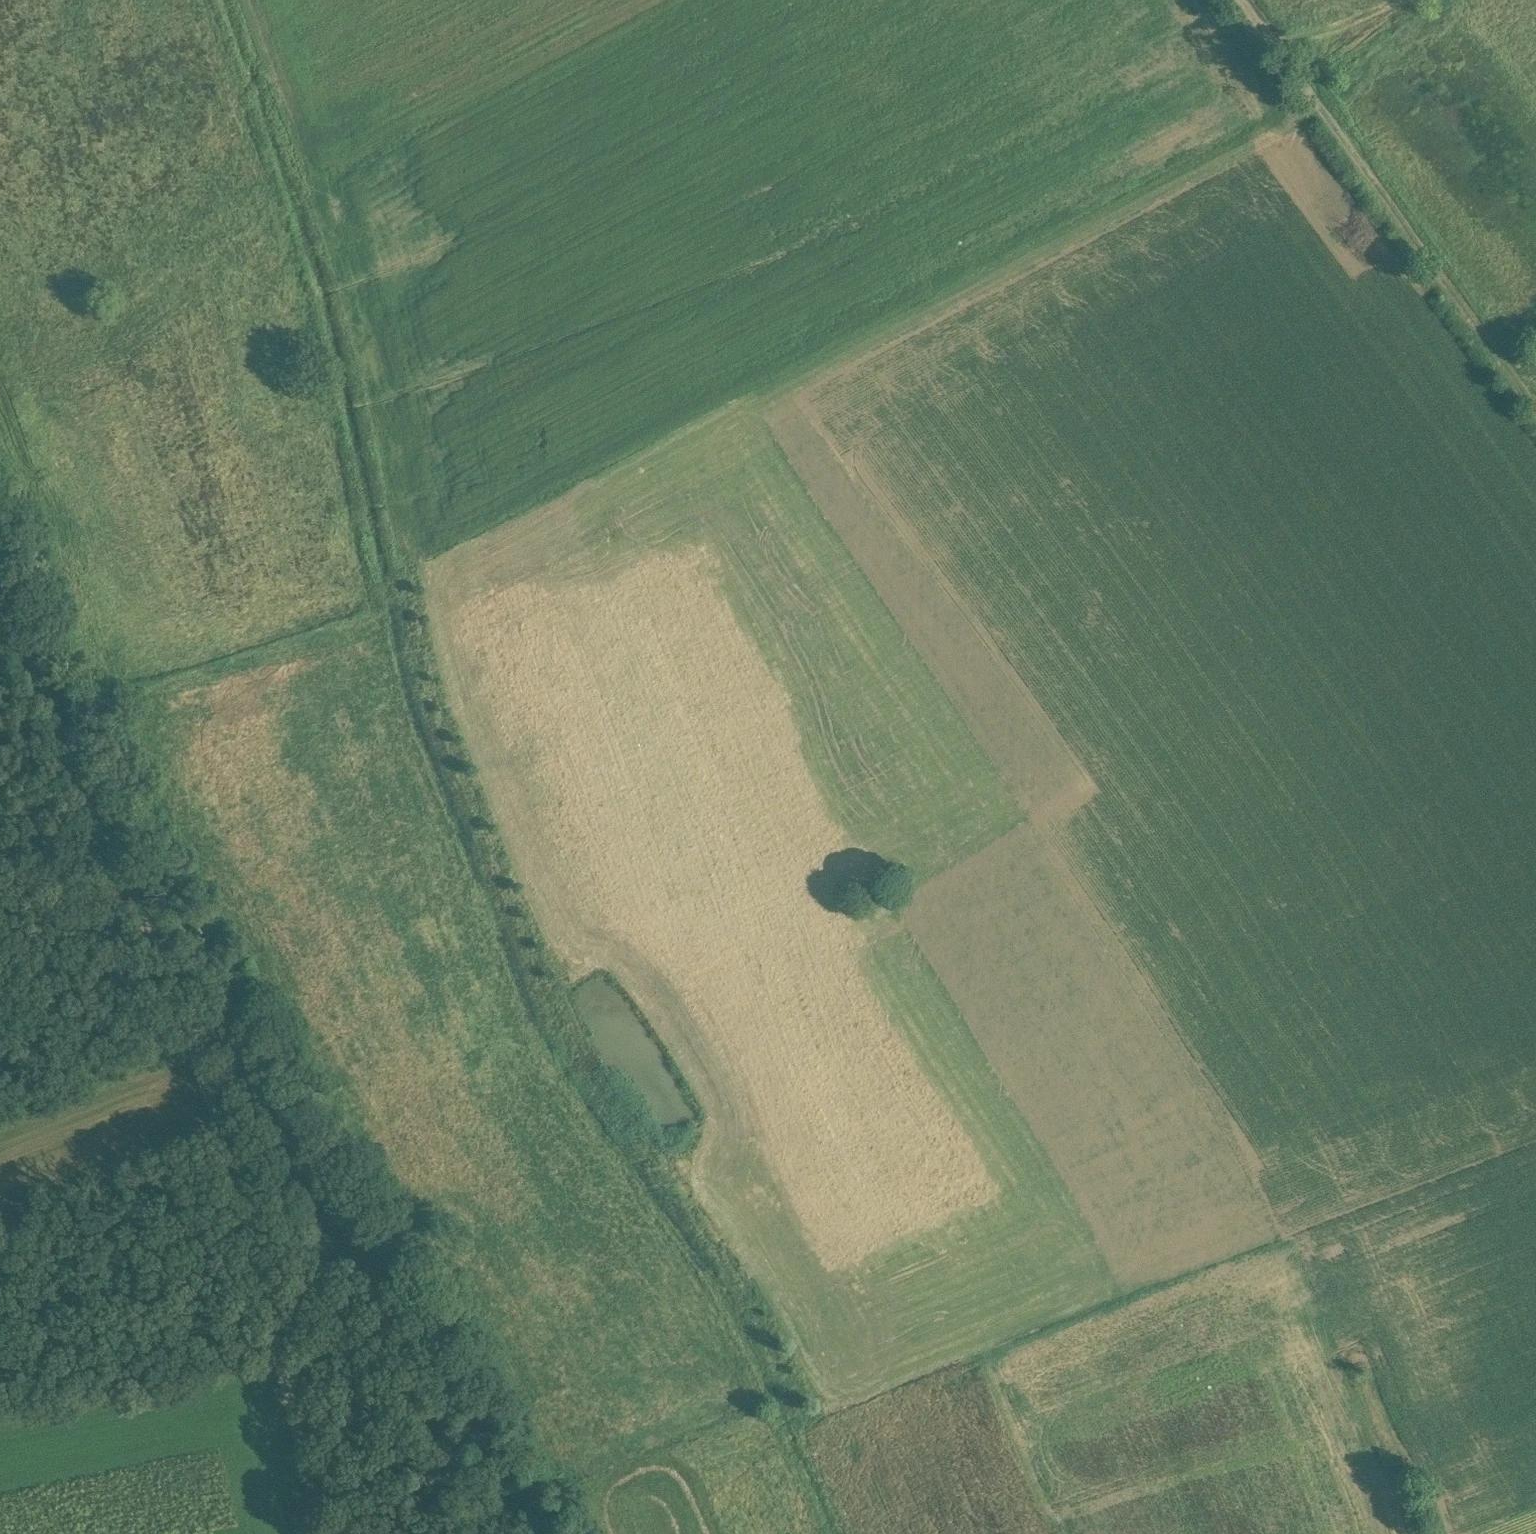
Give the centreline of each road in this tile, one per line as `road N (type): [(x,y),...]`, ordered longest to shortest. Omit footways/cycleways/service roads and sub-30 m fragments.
road 1 (unclassified): [(324,1533),(189,1032),(0,579)]
road 2 (track): [(1535,405),(1242,0)]
road 3 (track): [(268,1313),(441,1272)]

